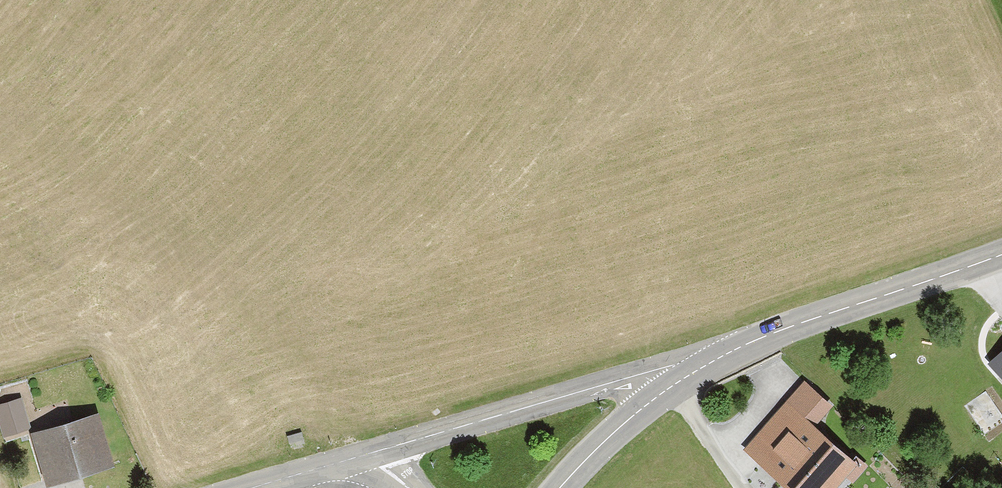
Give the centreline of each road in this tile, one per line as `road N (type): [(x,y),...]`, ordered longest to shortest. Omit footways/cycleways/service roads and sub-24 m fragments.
road 1 (secondary): [(1001,256),(870,296),(667,389)]
road 2 (secondary): [(378,452),(631,378),(667,389)]
road 3 (secondary): [(667,389),(560,487)]
road 4 (secondary): [(252,487),(378,452)]

